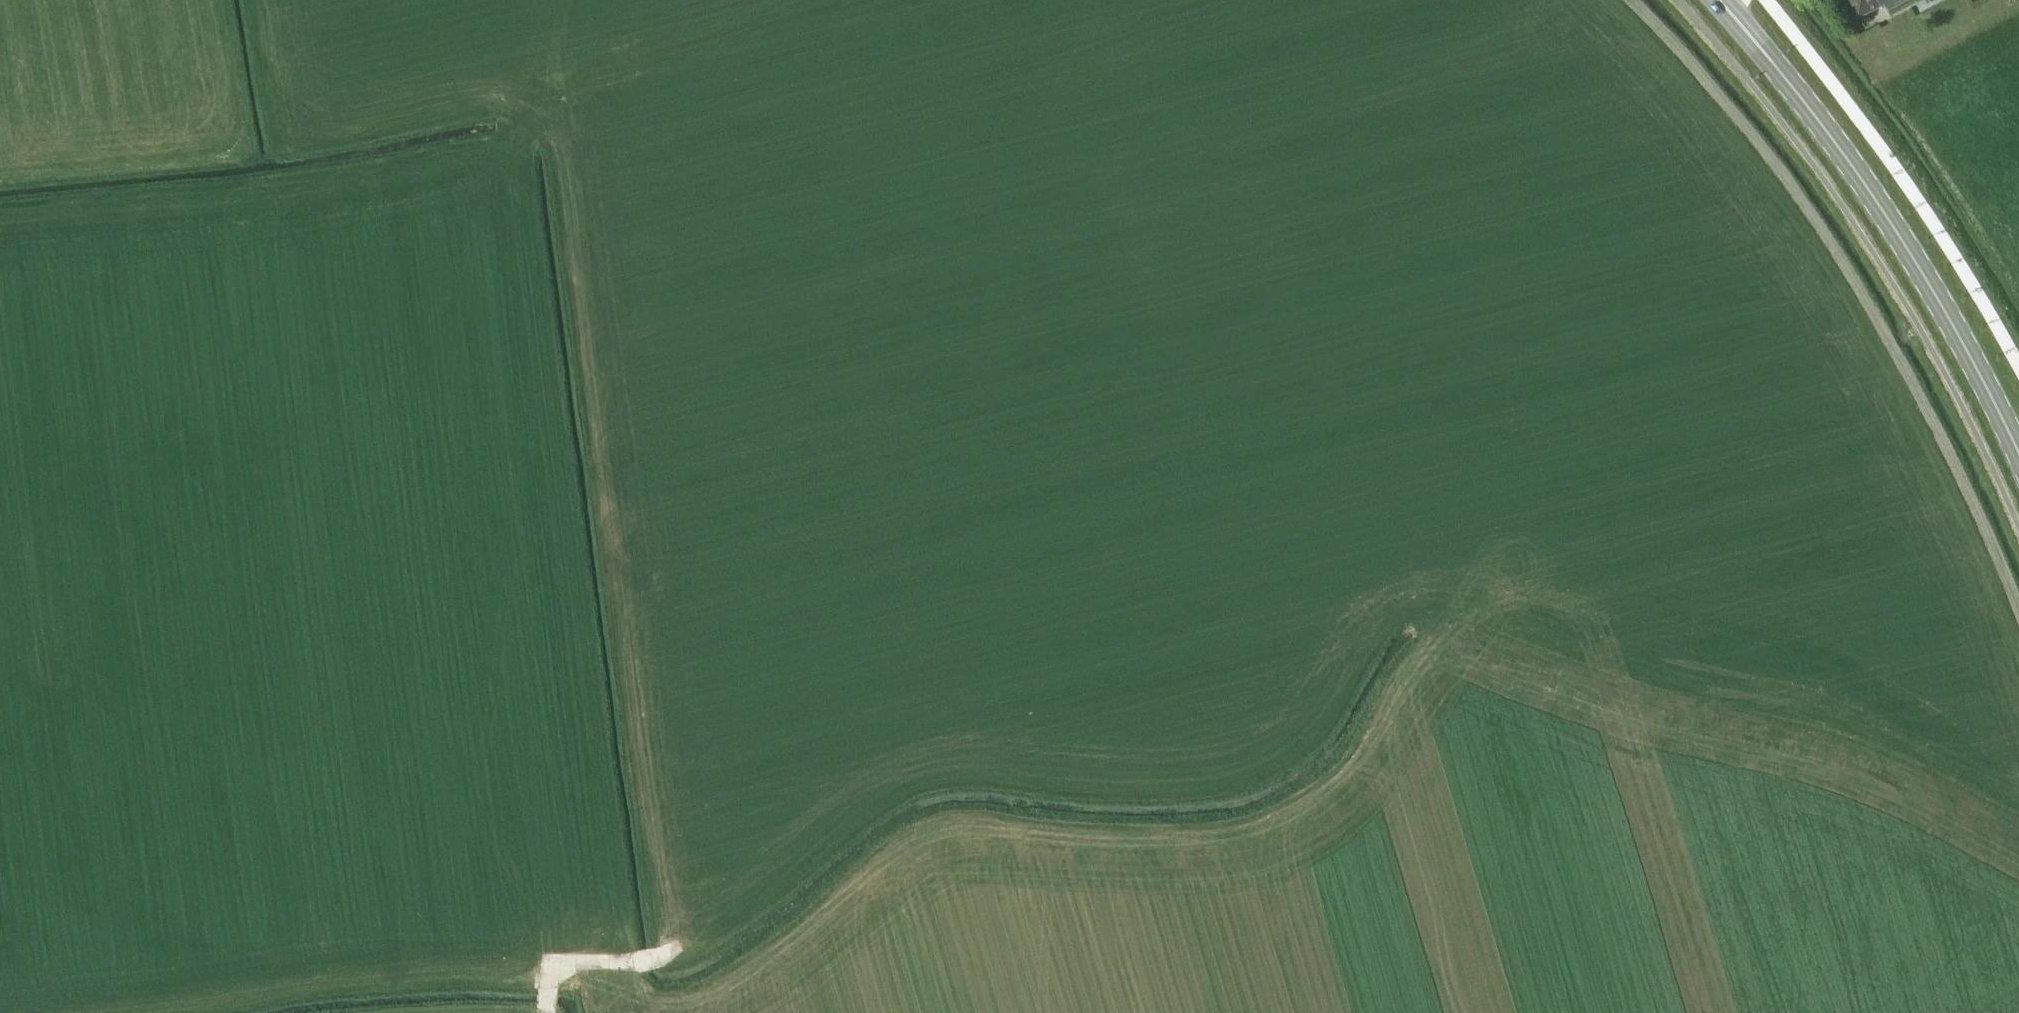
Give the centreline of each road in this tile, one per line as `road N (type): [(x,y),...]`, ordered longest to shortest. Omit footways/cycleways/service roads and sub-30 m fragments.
road 1 (primary): [(2018,453),(1949,311),(1721,0)]

